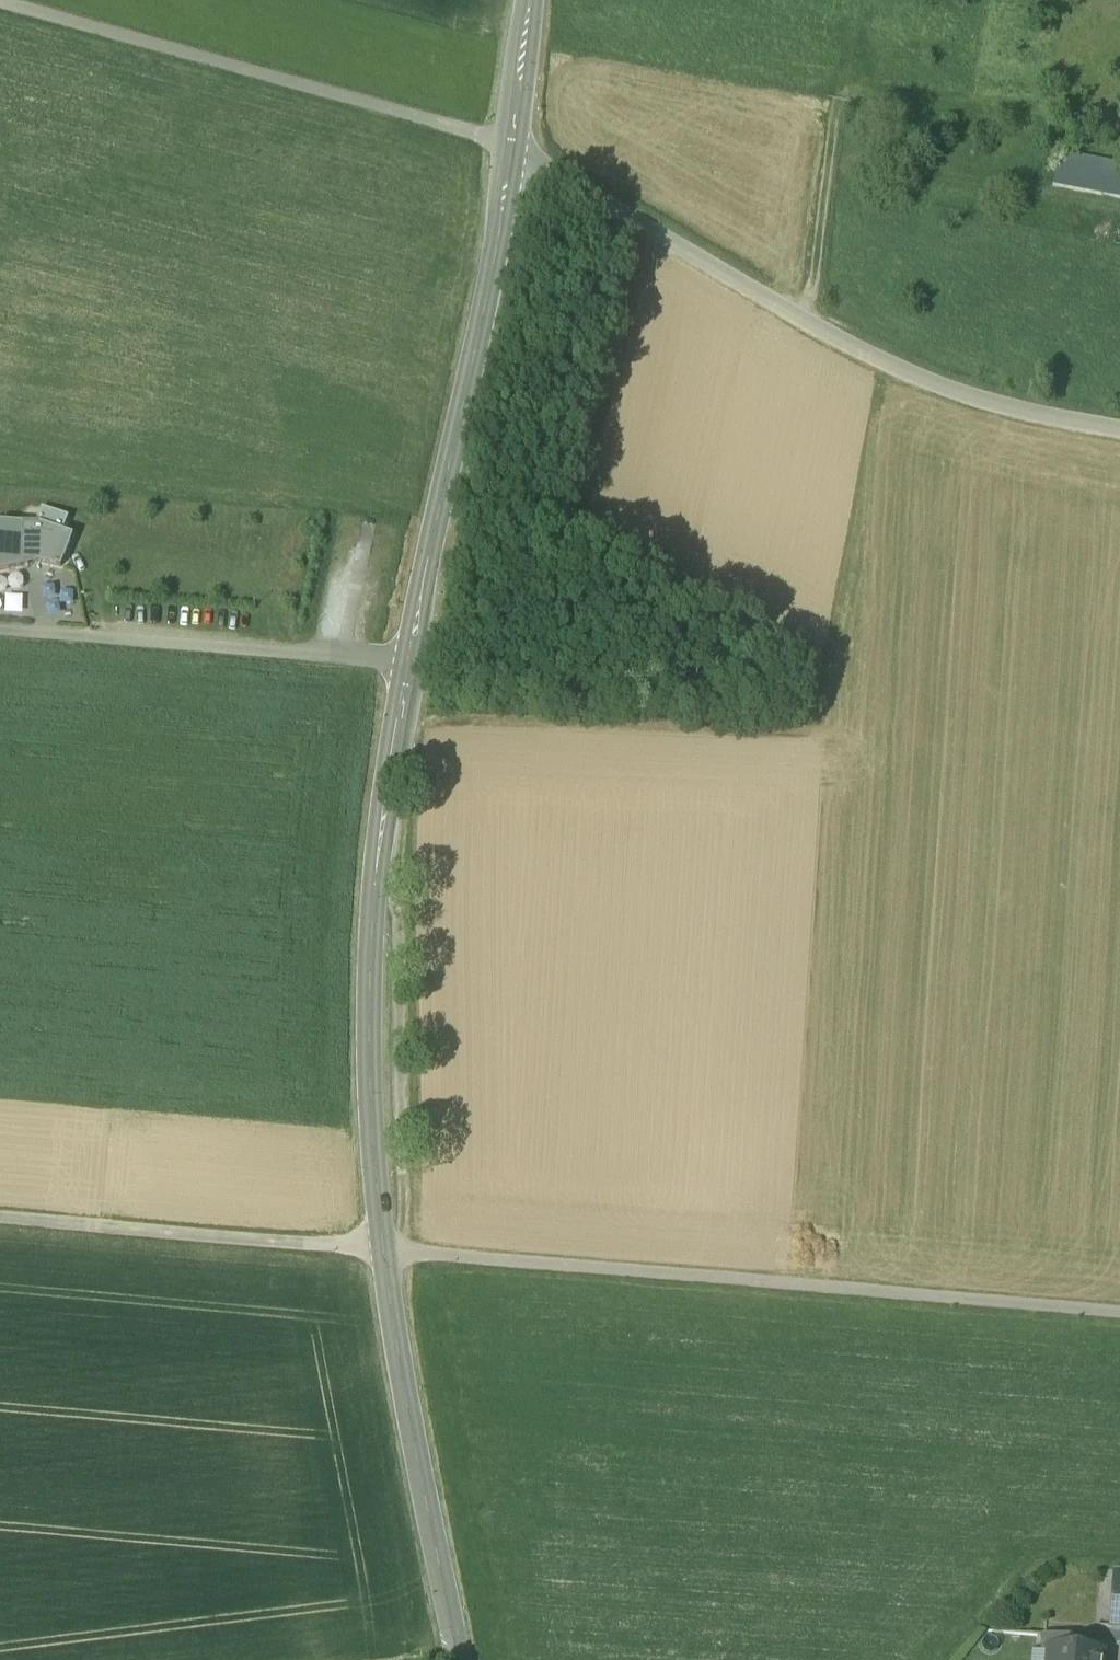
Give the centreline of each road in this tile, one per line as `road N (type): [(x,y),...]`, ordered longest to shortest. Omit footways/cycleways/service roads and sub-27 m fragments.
road 1 (tertiary): [(463,1659),(381,1248),(370,1081),(372,915),(394,737),(511,155)]
road 2 (track): [(1119,1317),(381,1248)]
road 3 (residential): [(1119,434),(929,388),(849,352),(511,155)]
road 4 (track): [(0,8),(467,135),(511,155)]
road 5 (track): [(0,1218),(381,1248)]
road 6 (tertiary): [(511,155),(530,0)]

